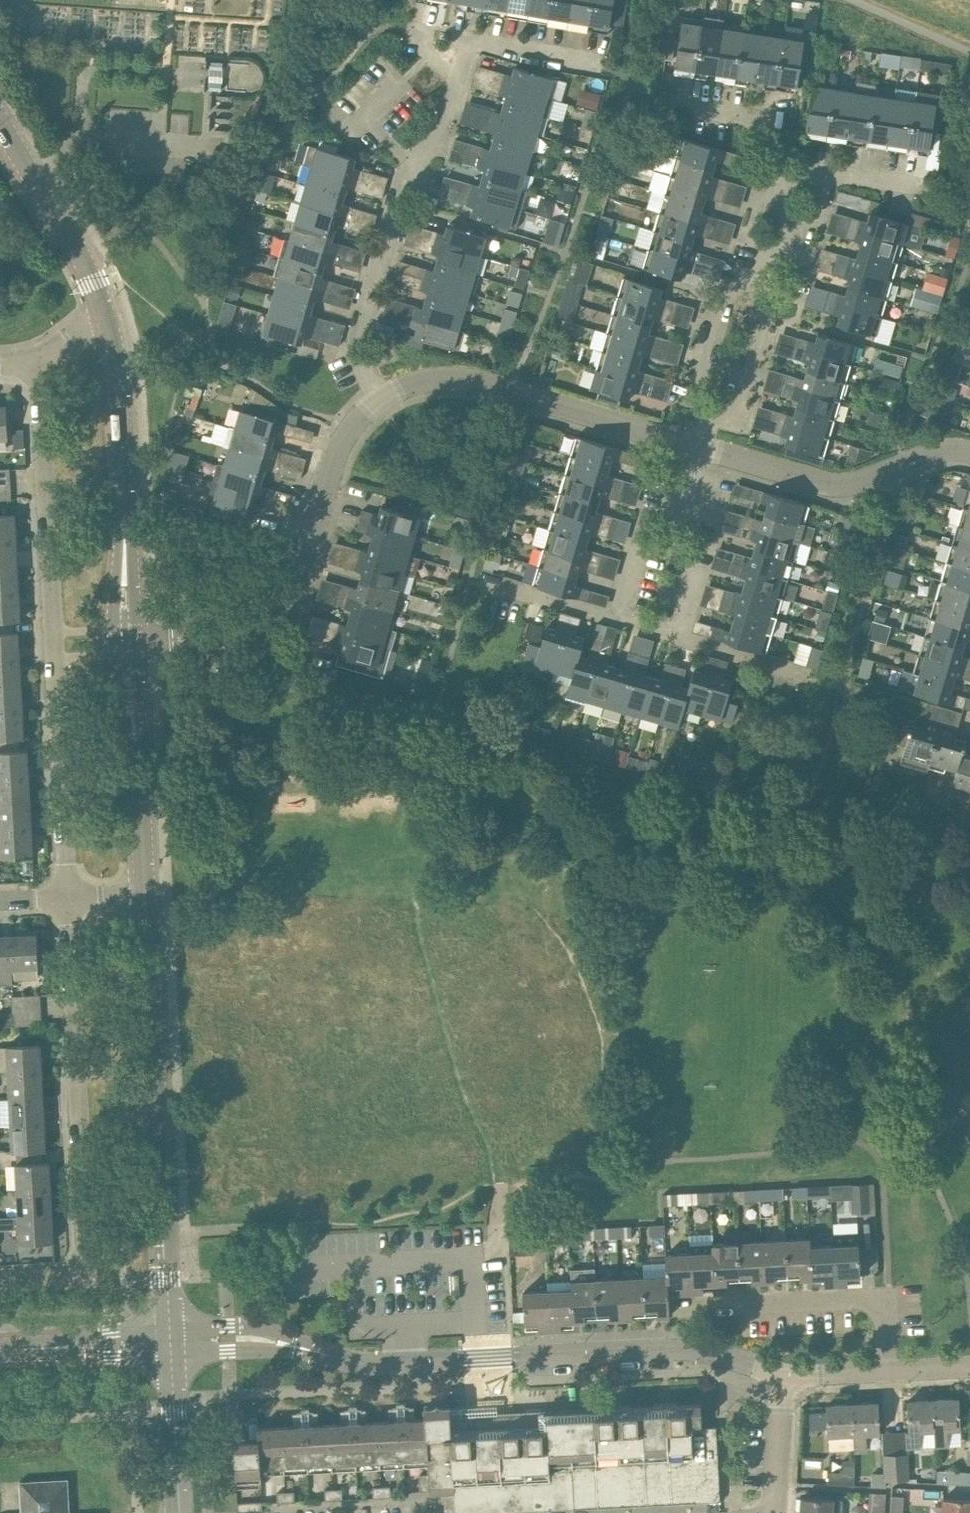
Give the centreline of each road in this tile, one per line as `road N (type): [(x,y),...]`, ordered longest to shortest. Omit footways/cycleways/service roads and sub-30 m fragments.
road 1 (residential): [(70,898),(43,390),(34,370)]
road 2 (residential): [(381,402),(357,345),(400,201),(438,137),(470,36),(601,59)]
road 3 (unclassified): [(778,1372),(680,1348),(385,1361),(295,1346)]
road 4 (residential): [(0,1281),(73,1277),(89,1257),(70,898)]
road 5 (tertiary): [(148,894),(170,1329)]
road 6 (unclassified): [(381,402),(340,448),(299,588),(280,613),(253,632),(138,643)]
road 7 (unclassified): [(701,446),(471,383),(432,383),(381,402)]
road 8 (residential): [(887,1371),(884,1298),(674,1309)]
road 9 (unclassified): [(969,452),(838,484),(701,446)]
road 10 (tertiary): [(105,309),(120,387),(126,558)]
road 11 (tertiary): [(0,119),(105,309)]
road 12 (residential): [(713,407),(690,401),(728,286),(756,279)]
road 13 (residential): [(756,279),(772,310),(739,413),(713,407)]
road 14 (tertiary): [(180,1512),(172,1352)]
road 15 (tertiary): [(136,735),(148,894)]
road 16 (residential): [(786,167),(777,204),(796,209),(784,255),(765,251),(756,279)]
road 17 (residential): [(786,167),(770,154),(764,119),(675,104)]
road 18 (residential): [(617,617),(476,580)]
road 19 (track): [(941,197),(952,94),(969,57)]
road 20 (residential): [(926,181),(786,167)]
road 21 (unclassified): [(775,1512),(778,1372)]
road 22 (tertiary): [(170,1329),(70,1338),(41,1348)]
road 23 (tertiary): [(41,1348),(172,1352)]
road 24 (unclassified): [(295,1346),(255,1327),(170,1329)]
road 25 (residential): [(672,634),(793,669)]
road 26 (unclassified): [(172,1352),(295,1346)]

